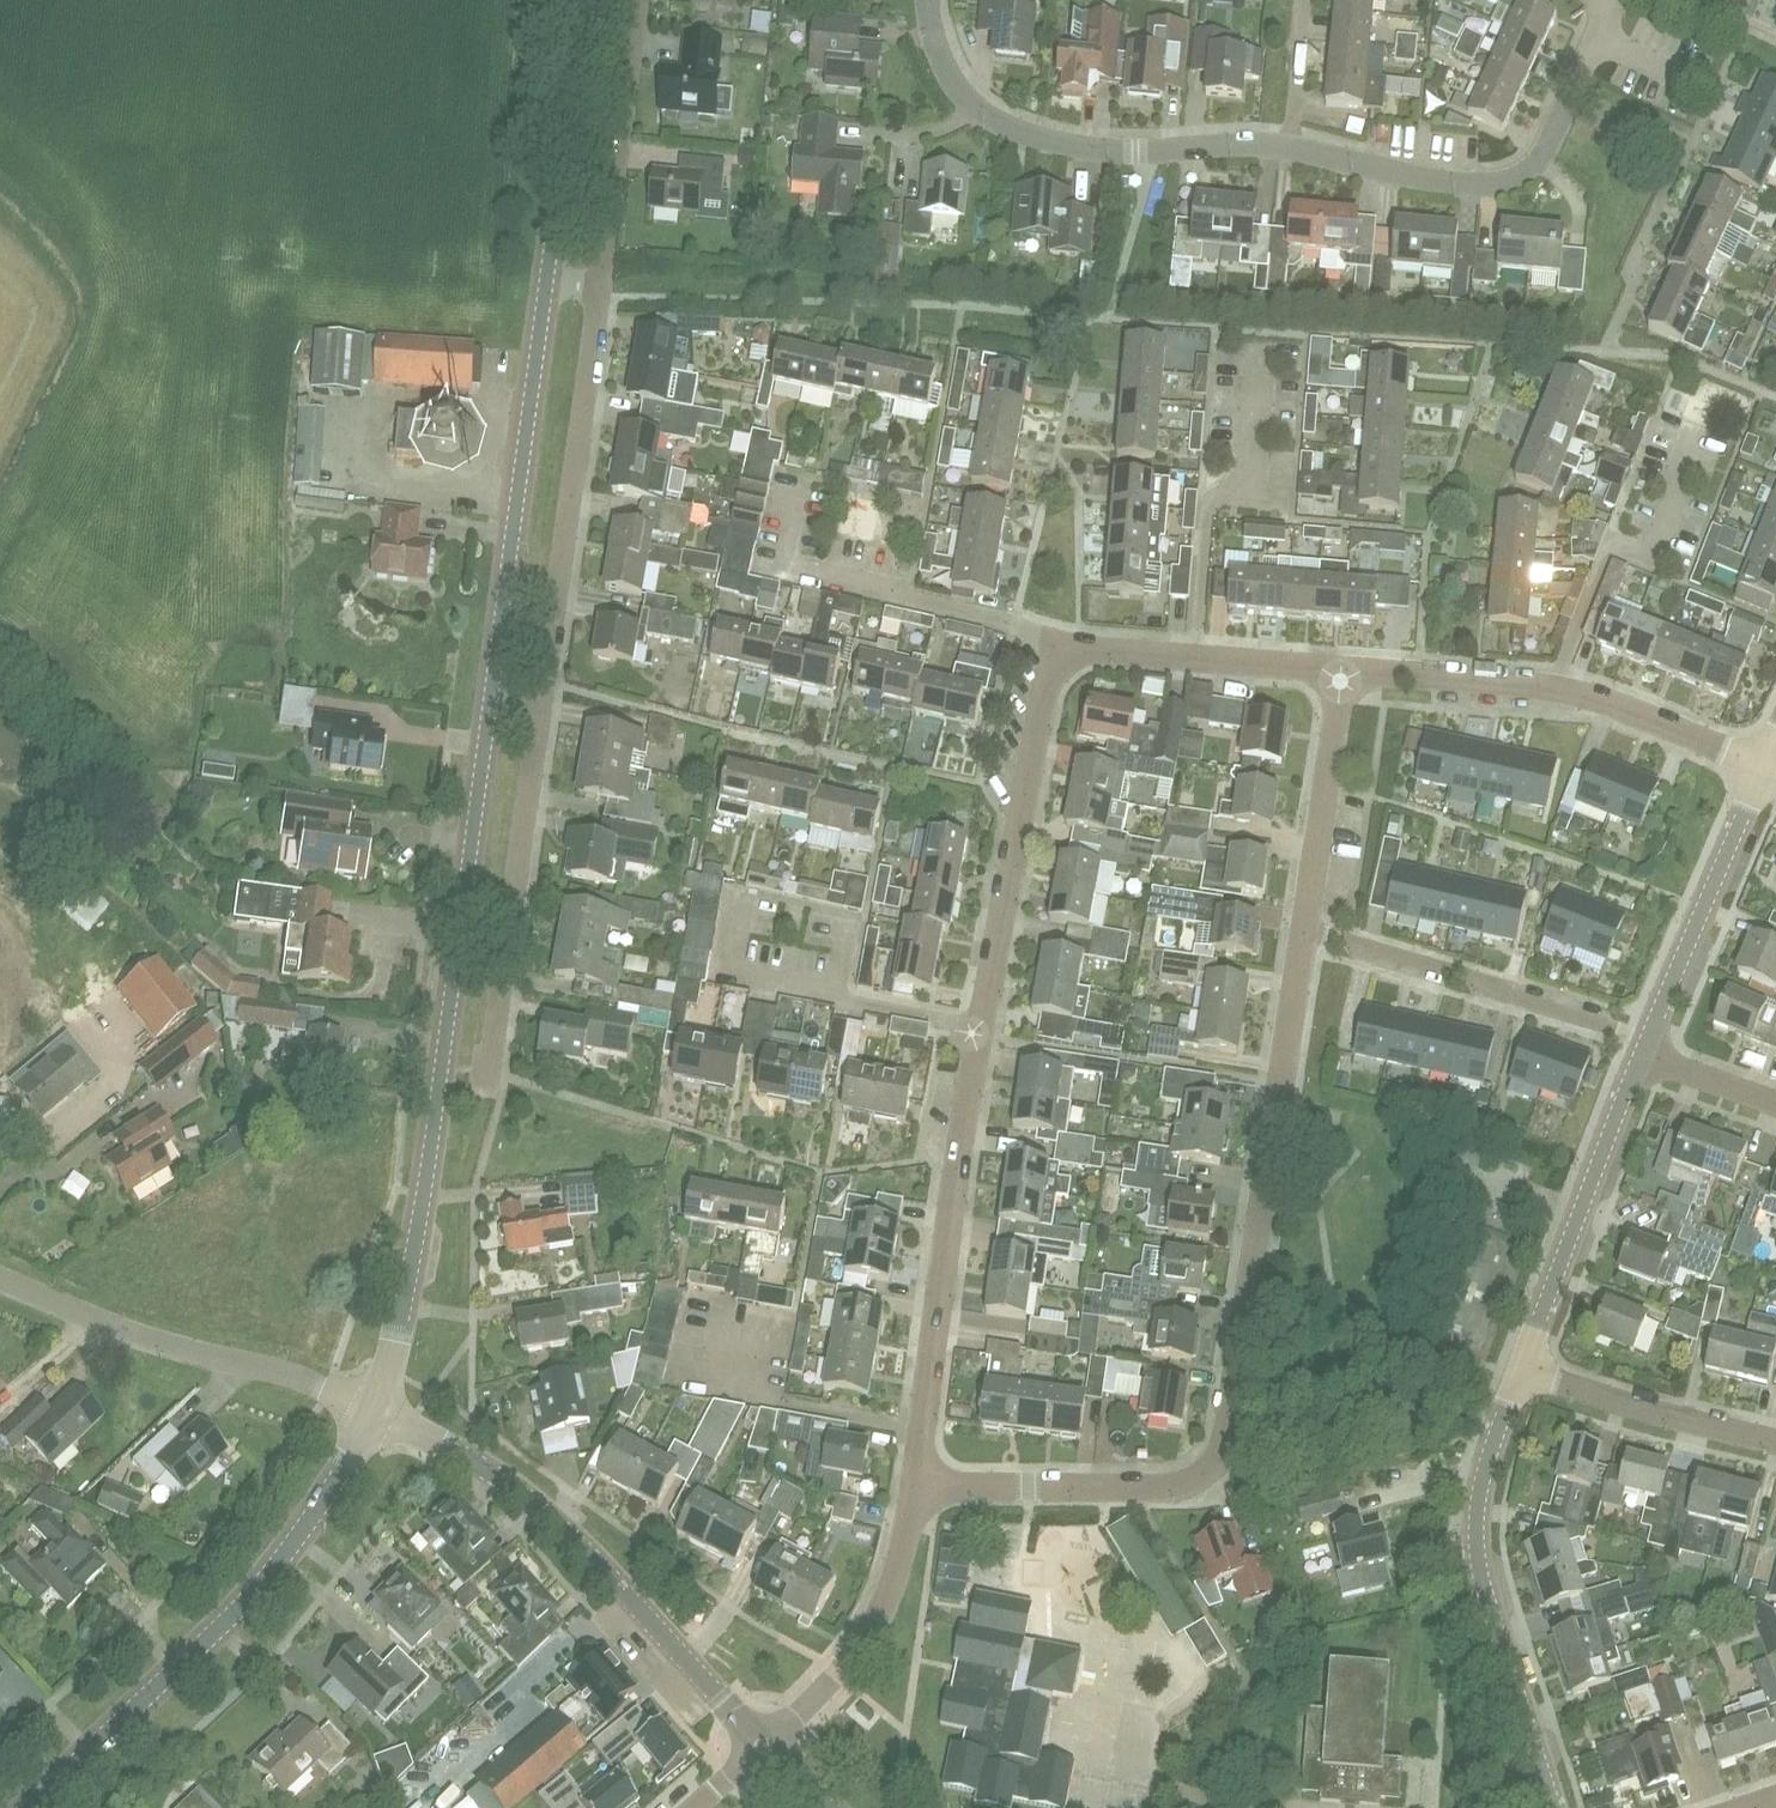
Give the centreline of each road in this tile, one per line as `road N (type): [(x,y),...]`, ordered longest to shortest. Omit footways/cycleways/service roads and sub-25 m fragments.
road 1 (tertiary): [(373,1411),(424,1194),(547,281)]
road 2 (residential): [(914,1486),(1165,1489),(1197,1480),(1219,1458),(1233,1423),(1304,928)]
road 3 (residential): [(484,1088),(599,288)]
road 4 (tertiary): [(29,1807),(246,1602),(336,1480),(373,1411)]
road 5 (tertiary): [(761,1747),(553,1519),(491,1473),(373,1411)]
road 6 (residential): [(914,1486),(979,1026)]
road 7 (residential): [(1555,1807),(1477,1551),(1479,1491),(1521,1369)]
road 8 (residential): [(928,0),(938,50),(958,87),(1005,126),(1107,151),(1290,149)]
road 9 (residential): [(1763,767),(1582,694),(1342,673)]
road 10 (residential): [(373,1411),(287,1374),(106,1322),(0,1278)]
road 11 (residential): [(1290,149),(1439,182),(1512,178),(1538,161),(1595,40)]
road 12 (residential): [(979,1026),(1057,645)]
road 13 (residential): [(1057,645),(994,619),(782,571),(799,490)]
road 14 (residential): [(1304,928),(1648,1039)]
road 15 (residential): [(1521,1369),(1642,1054)]
road 16 (residential): [(761,1747),(874,1626),(902,1552),(914,1486)]
road 17 (residential): [(1648,1039),(1763,767)]
road 18 (residential): [(599,288),(639,0)]
road 19 (residential): [(1342,673),(1057,645)]
road 20 (tertiary): [(547,281),(584,0)]
road 21 (residential): [(1775,1443),(1521,1369)]
road 22 (residential): [(1304,928),(1342,673)]
road 23 (residential): [(836,998),(728,977),(742,906)]
road 24 (residential): [(979,1026),(836,998)]
road 25 (residential): [(1775,1103),(1642,1054)]

